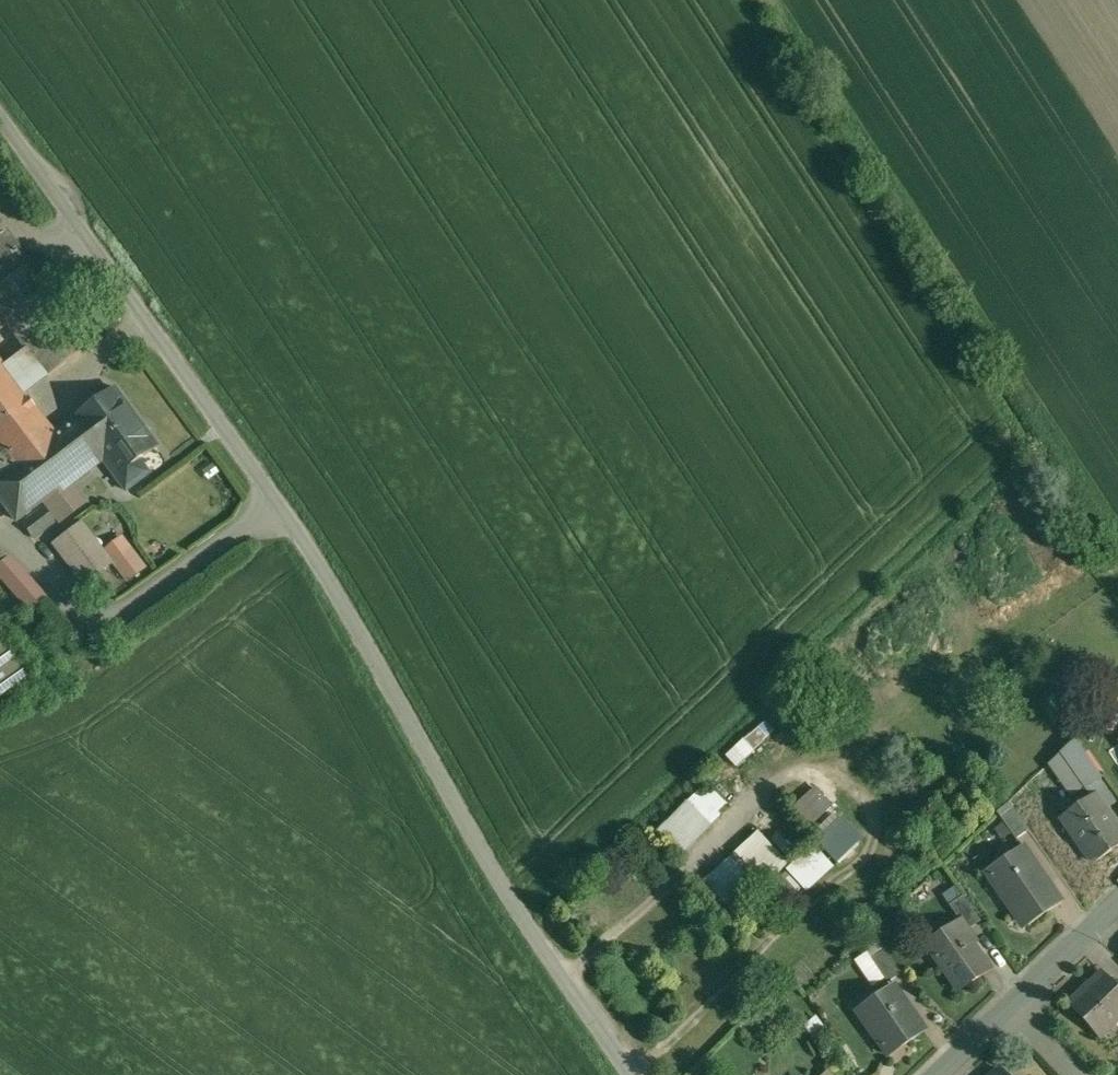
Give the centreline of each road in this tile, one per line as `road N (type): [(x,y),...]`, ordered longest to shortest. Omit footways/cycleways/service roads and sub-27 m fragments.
road 1 (unclassified): [(0,117),(285,516),(523,920),(628,1074)]
road 2 (residential): [(1012,1004),(1117,903)]

